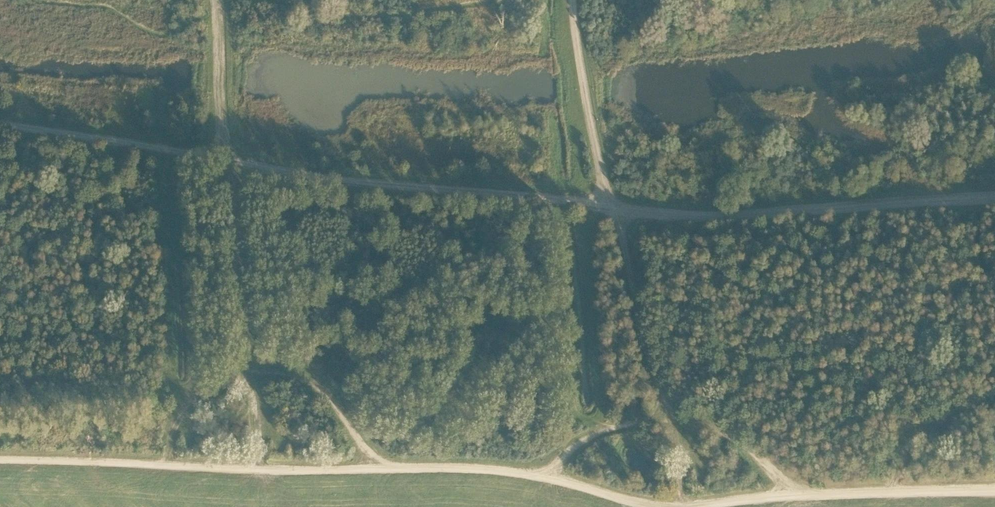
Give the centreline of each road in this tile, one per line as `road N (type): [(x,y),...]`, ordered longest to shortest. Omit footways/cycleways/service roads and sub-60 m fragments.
road 1 (track): [(0,123),(314,174),(704,220),(994,201)]
road 2 (track): [(0,462),(519,470),(636,506)]
road 3 (track): [(713,506),(994,488)]
road 4 (track): [(574,0),(580,81),(614,207)]
road 5 (track): [(614,207),(658,399)]

